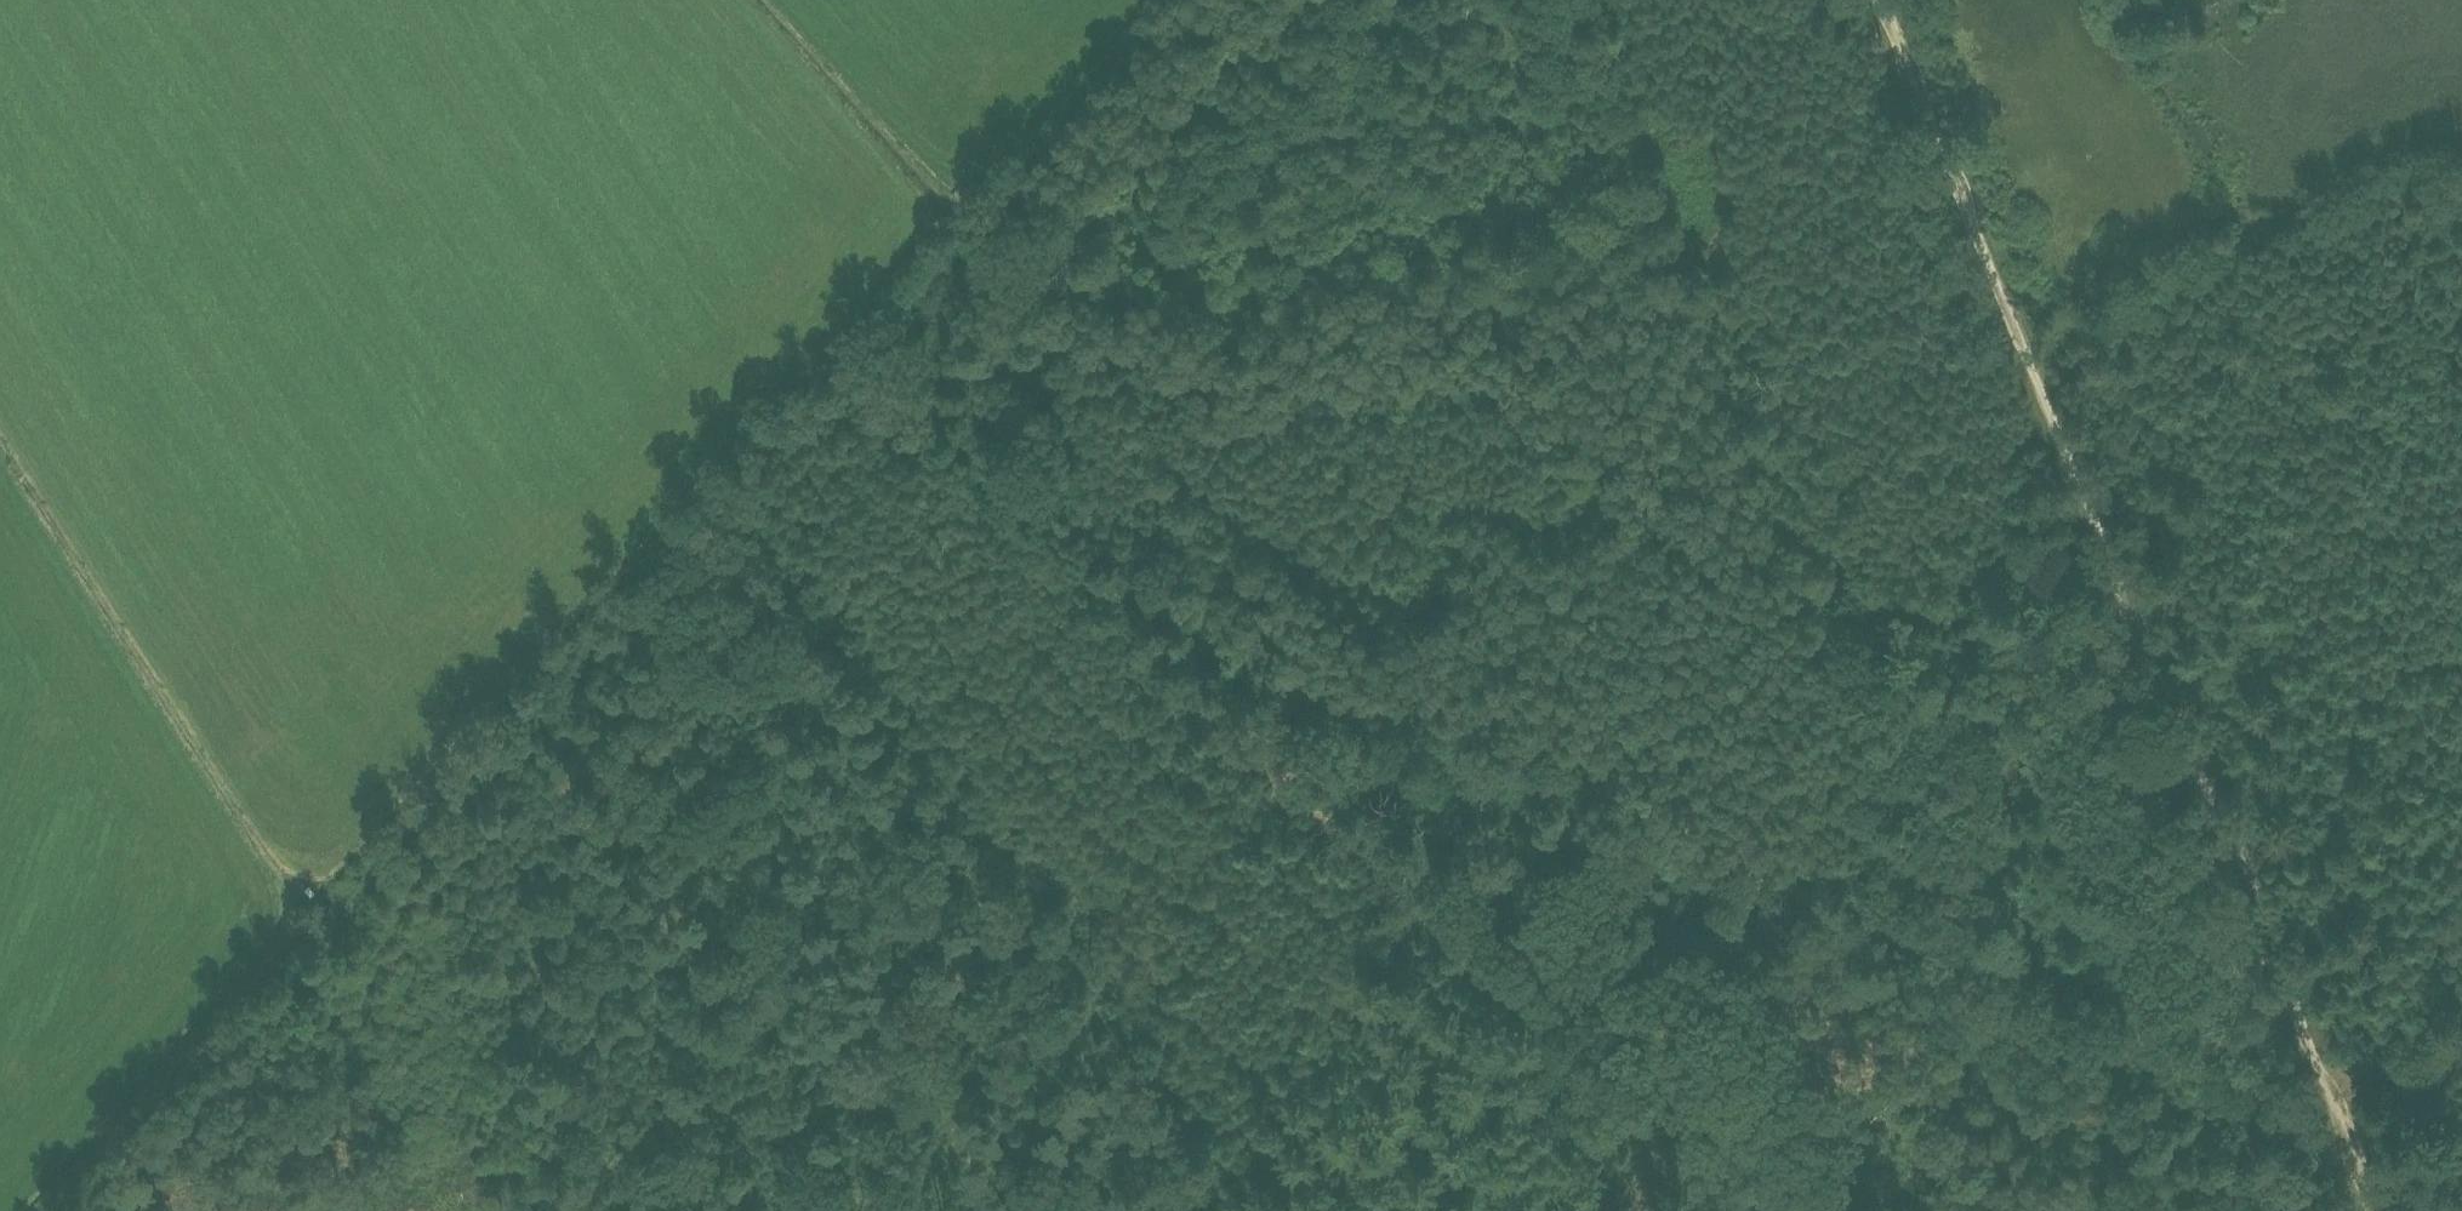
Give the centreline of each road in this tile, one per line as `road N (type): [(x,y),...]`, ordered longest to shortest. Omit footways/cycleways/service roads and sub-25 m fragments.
road 1 (track): [(2359,1210),(1869,0)]

